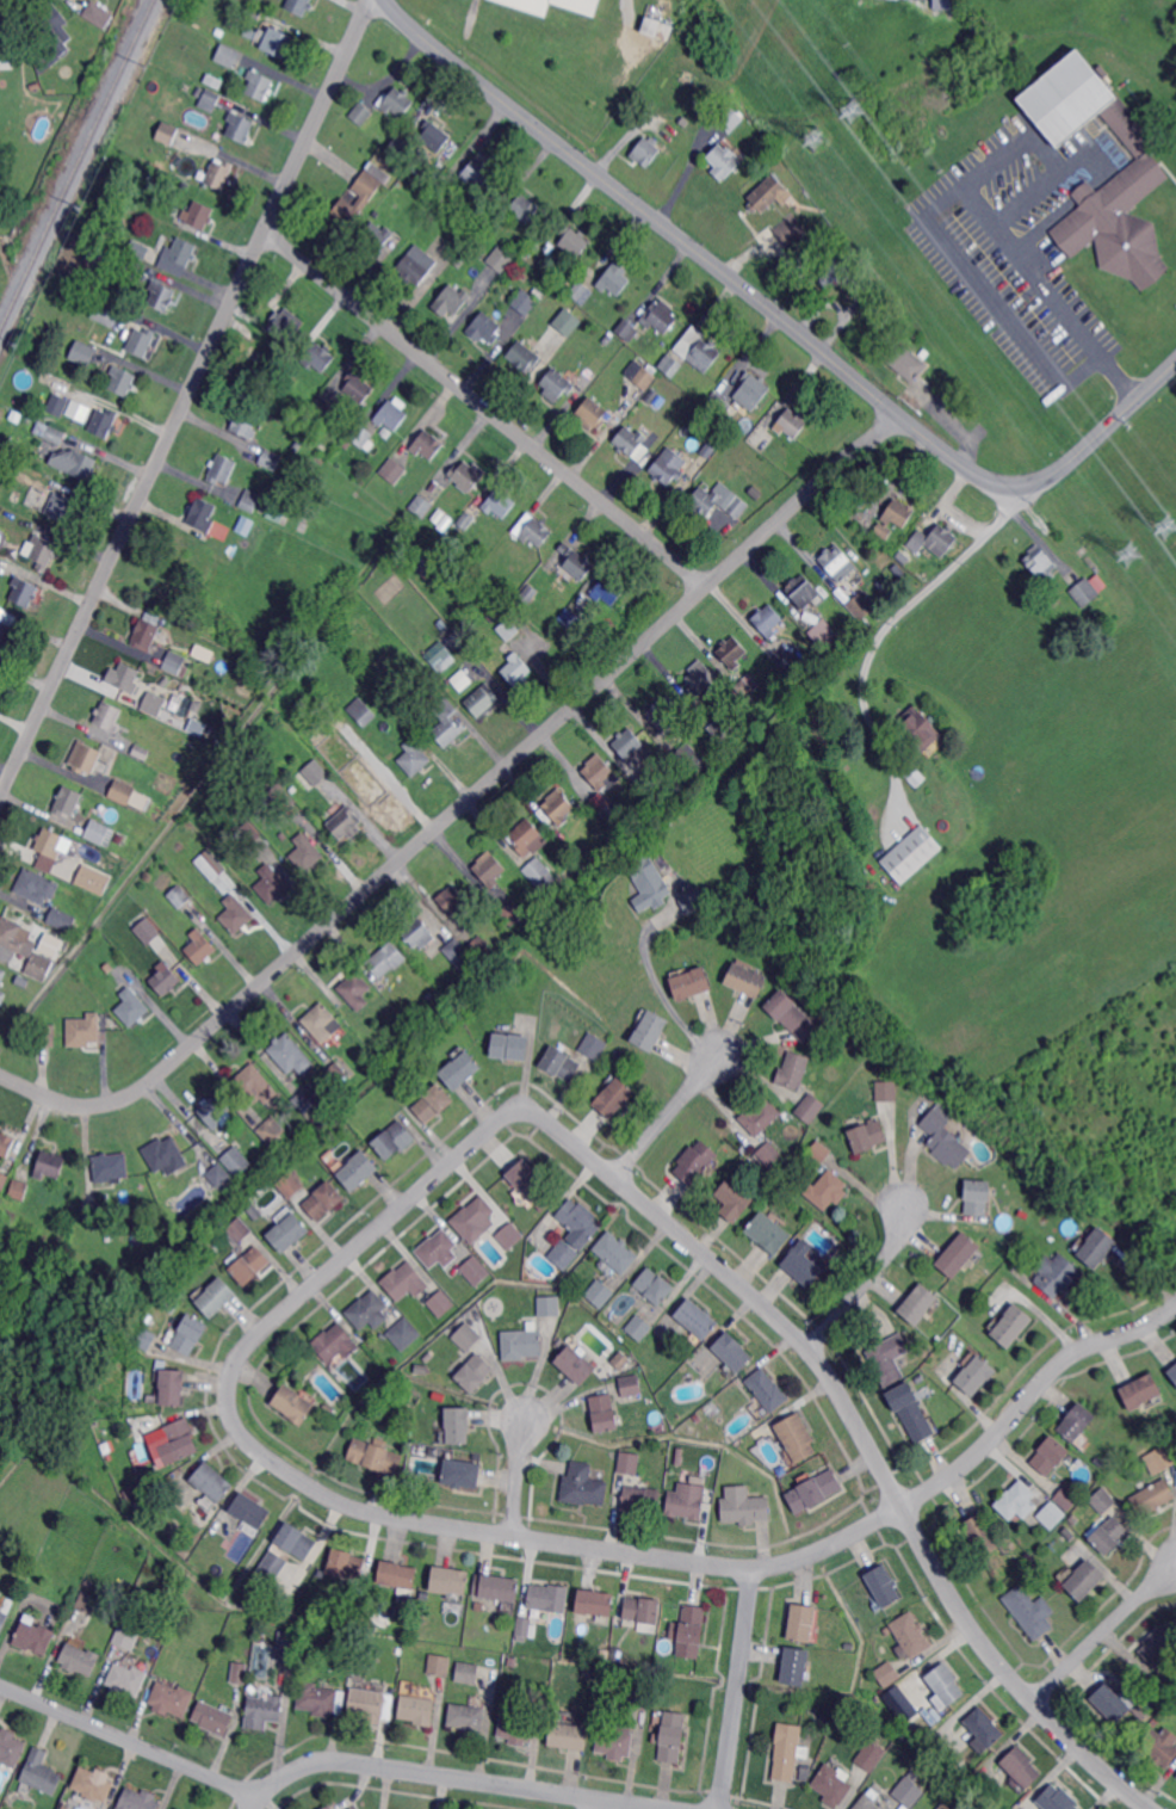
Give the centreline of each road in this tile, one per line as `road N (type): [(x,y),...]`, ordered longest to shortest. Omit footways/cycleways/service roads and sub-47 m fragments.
road 1 (residential): [(521,1107),(249,1345),(235,1367),(229,1403),(240,1431),(334,1499),(513,1536),(754,1570),(780,1566),(920,1496),(984,1449),(1069,1356),(1175,1305)]
road 2 (residential): [(0,1073),(92,1106),(144,1087),(903,416)]
road 3 (residential): [(1175,365),(1048,480),(1015,489),(991,482),(427,41),(388,0)]
road 4 (residential): [(1152,1808),(1108,1774),(988,1649),(811,1351),(615,1177),(521,1107)]
road 5 (residential): [(374,0),(0,801)]
road 6 (residential): [(705,587),(266,234)]
road 7 (residential): [(667,1808),(332,1761),(287,1776),(257,1808)]
road 8 (residential): [(261,1798),(0,1688)]
road 9 (residential): [(754,1570),(720,1808)]
road 10 (residential): [(1034,1700),(1175,1563)]
road 11 (residential): [(811,1351),(895,1248),(906,1206)]
road 12 (residential): [(615,1177),(708,1057)]

